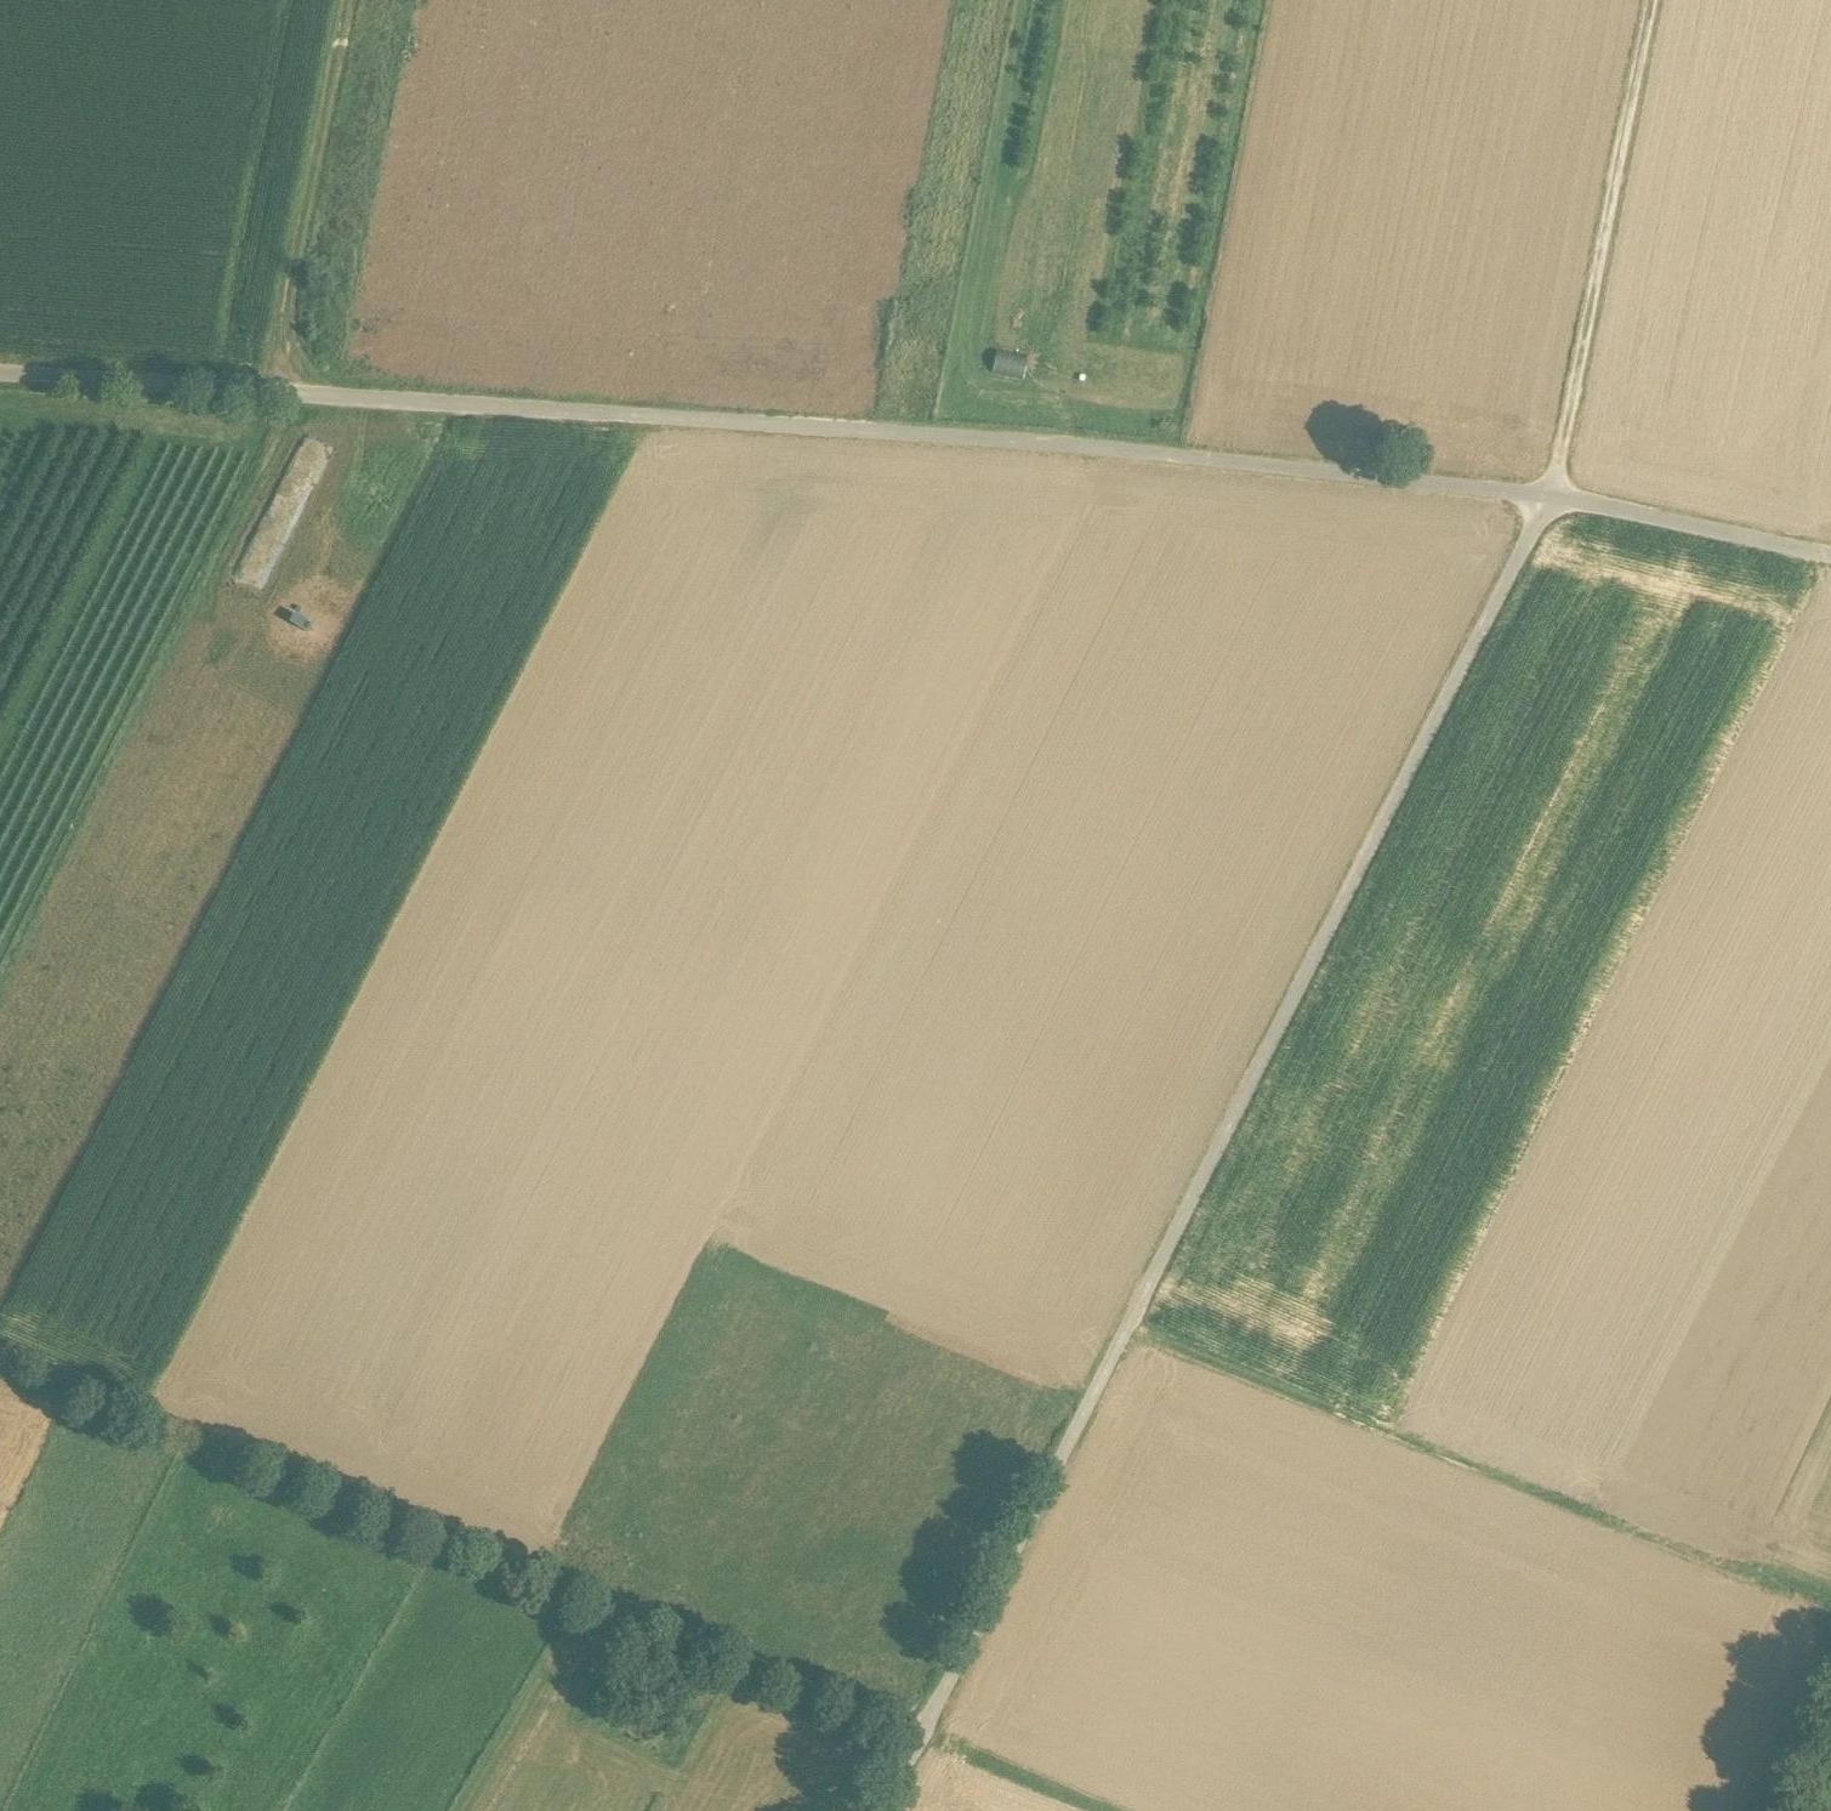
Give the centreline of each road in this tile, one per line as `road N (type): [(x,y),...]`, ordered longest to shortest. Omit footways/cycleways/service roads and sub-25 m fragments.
road 1 (track): [(0,372),(1035,443),(1549,500)]
road 2 (track): [(1549,500),(879,1810)]
road 3 (track): [(0,1360),(1083,1810)]
road 4 (track): [(1134,1318),(1830,1614)]
road 5 (track): [(1662,0),(1549,500)]
road 6 (track): [(271,392),(348,0)]
road 7 (track): [(1549,500),(1830,556)]

